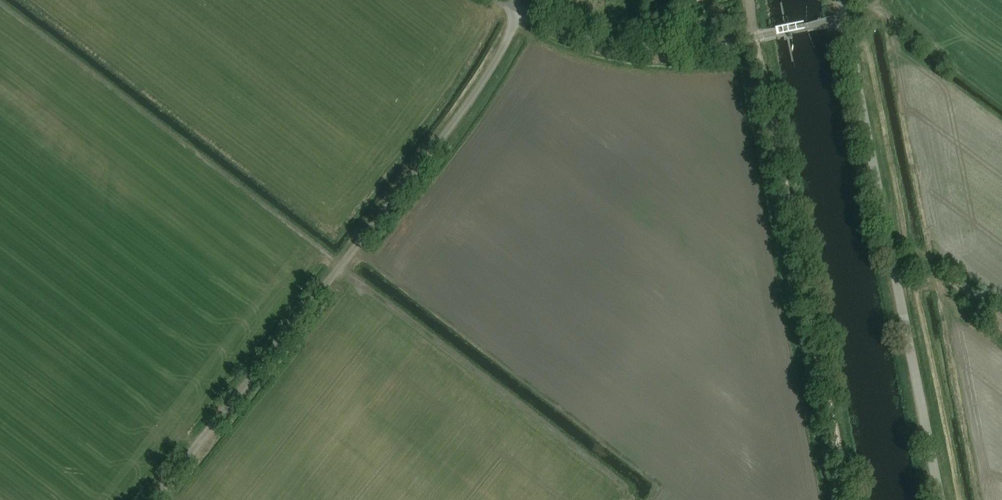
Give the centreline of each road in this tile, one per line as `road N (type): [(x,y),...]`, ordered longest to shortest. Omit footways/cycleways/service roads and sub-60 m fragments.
road 1 (unclassified): [(153,499),(440,139),(523,13)]
road 2 (track): [(748,0),(850,499)]
road 3 (unclassified): [(937,499),(847,21)]
road 4 (unclassified): [(764,36),(632,47),(523,13)]

